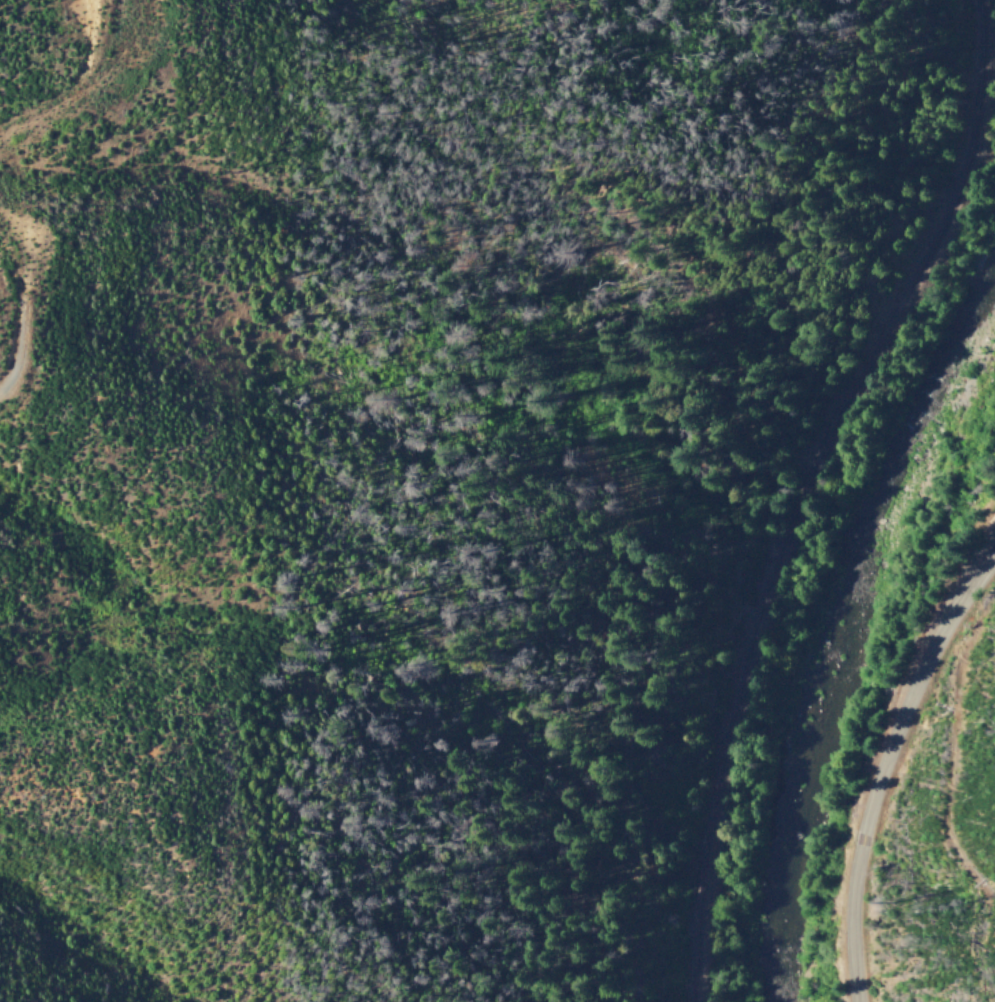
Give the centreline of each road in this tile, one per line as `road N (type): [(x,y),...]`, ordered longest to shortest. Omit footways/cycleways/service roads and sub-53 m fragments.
road 1 (residential): [(994,560),(936,652),(870,819),(857,889),(859,1001)]
road 2 (track): [(0,401),(23,371),(28,273),(25,252),(0,222)]
road 3 (track): [(63,100),(118,57),(134,0)]

